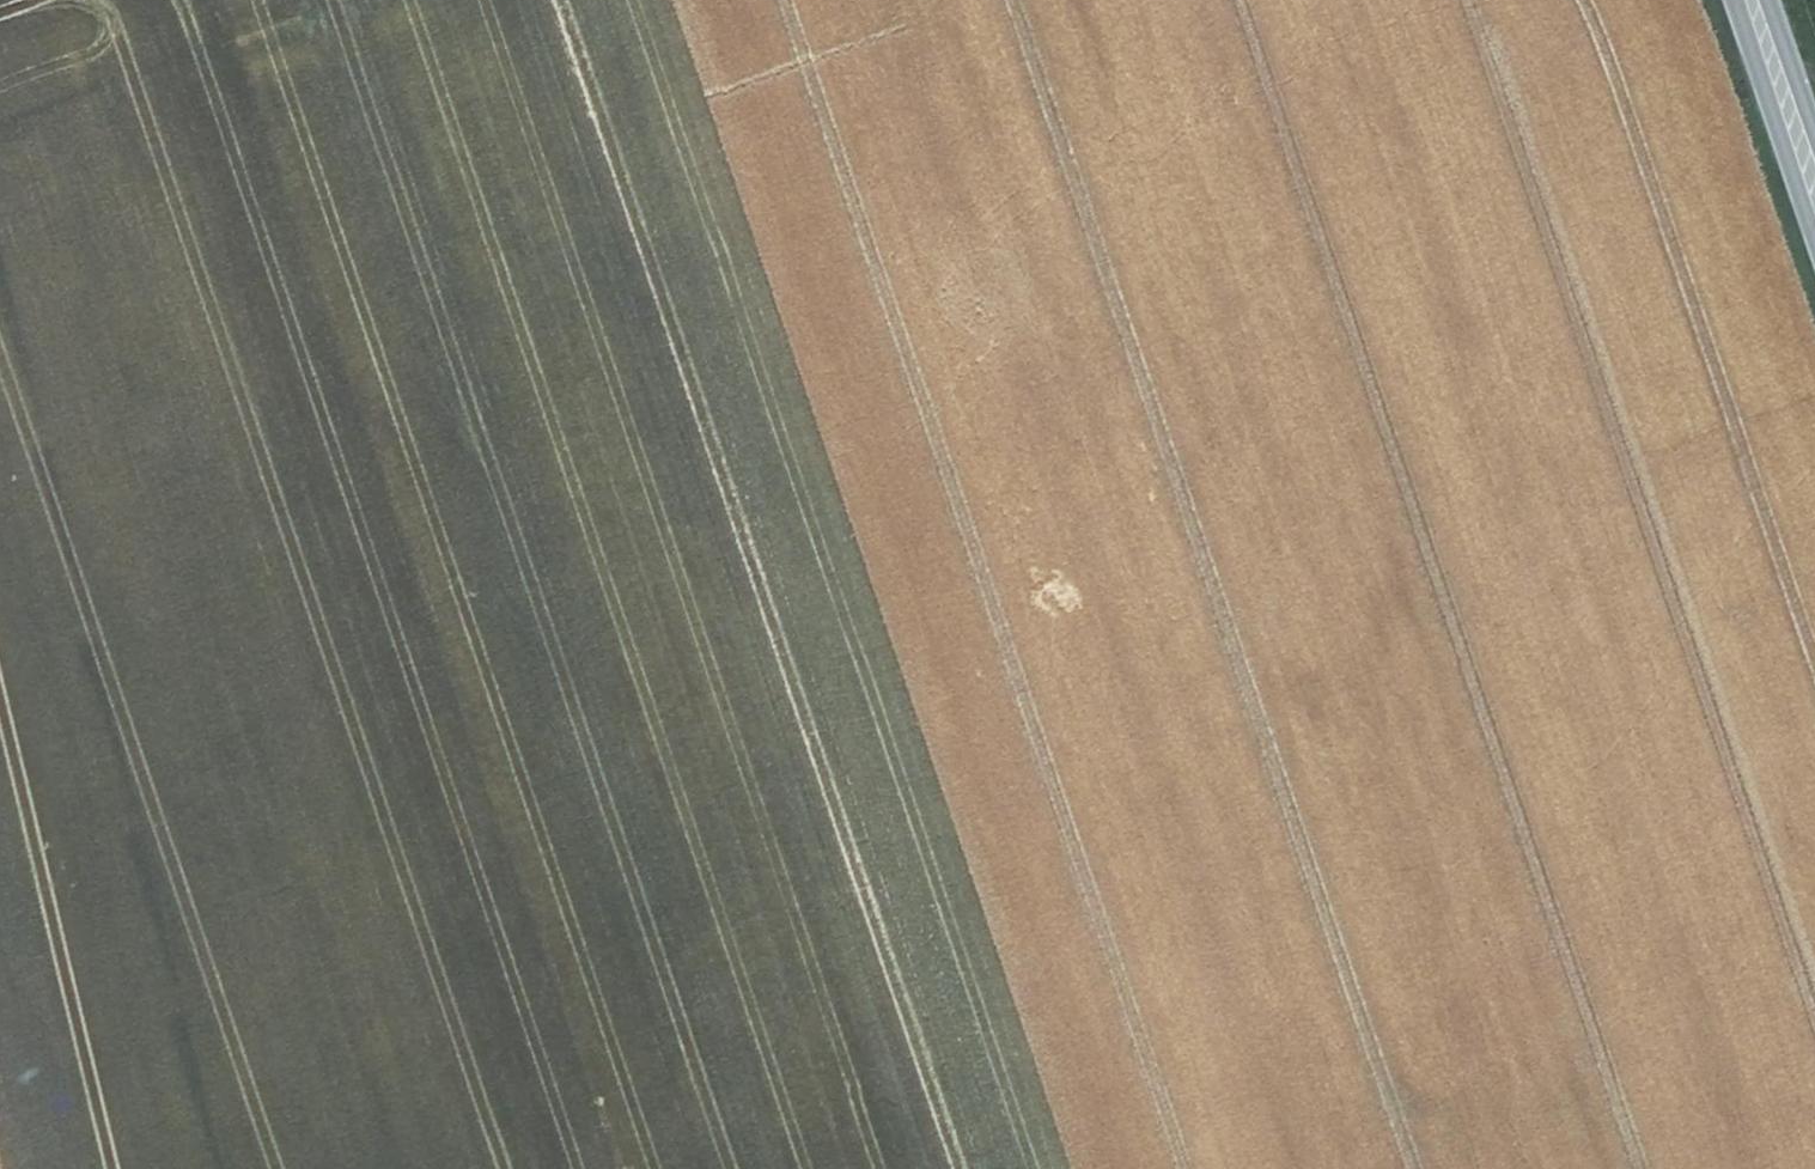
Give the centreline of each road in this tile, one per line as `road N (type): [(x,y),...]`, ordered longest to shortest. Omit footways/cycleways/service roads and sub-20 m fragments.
road 1 (primary): [(1814,187),(1753,0)]

